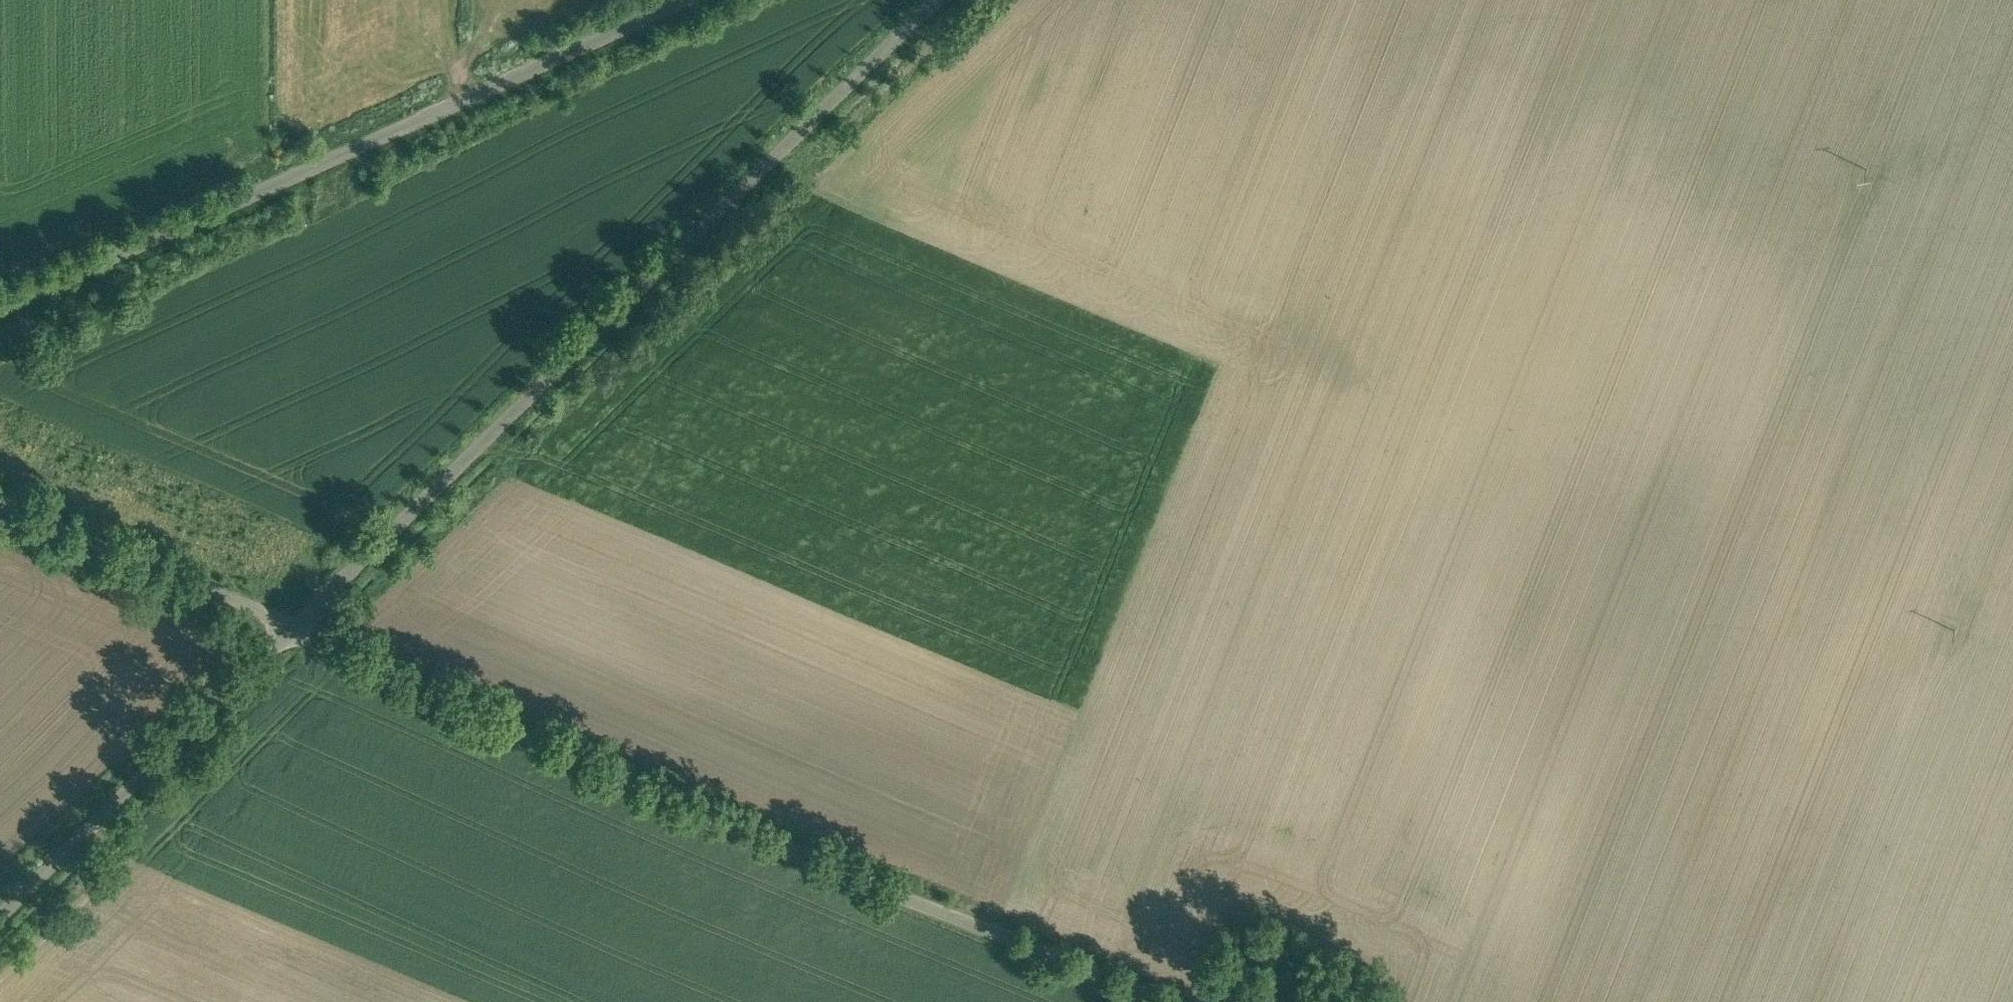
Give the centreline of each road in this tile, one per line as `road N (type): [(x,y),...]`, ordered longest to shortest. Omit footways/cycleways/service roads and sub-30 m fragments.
road 1 (residential): [(1184,1001),(297,626)]
road 2 (residential): [(297,626),(935,0)]
road 3 (residential): [(686,0),(0,310)]
road 4 (residential): [(0,919),(297,626)]
road 5 (residential): [(297,626),(0,495)]

